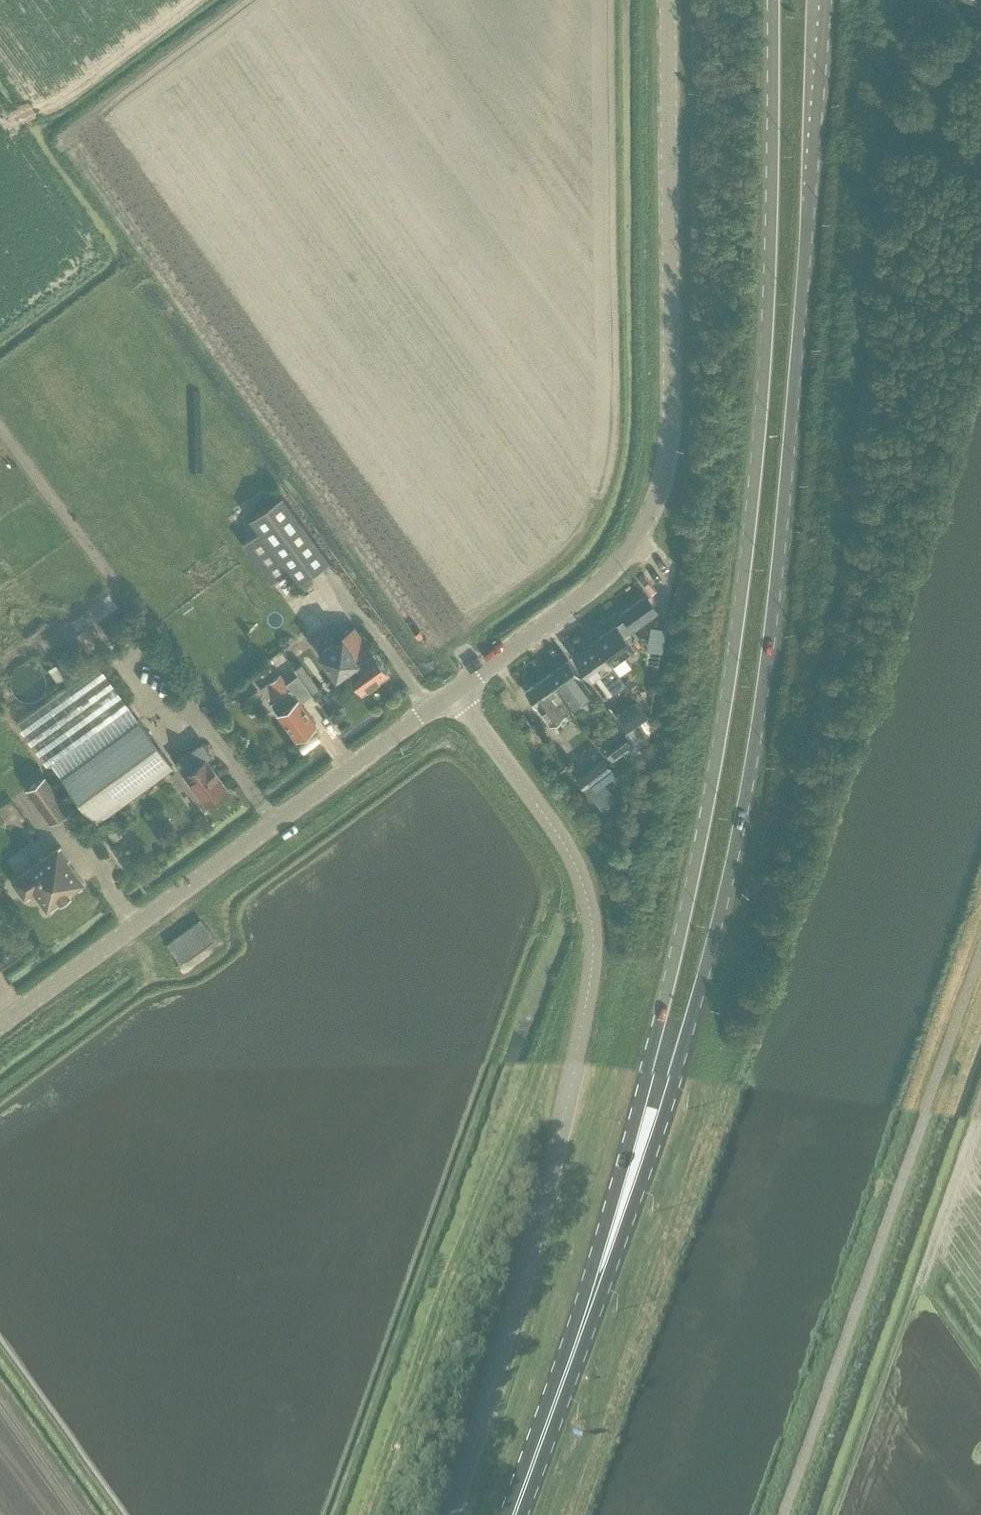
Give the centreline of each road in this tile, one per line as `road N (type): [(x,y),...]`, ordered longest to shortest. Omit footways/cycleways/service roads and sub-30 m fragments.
road 1 (primary): [(575,1341),(662,1111),(753,776),(827,0)]
road 2 (primary): [(773,0),(764,382),(744,582),(691,902),(575,1341)]
road 3 (unclassified): [(453,691),(572,859),(593,936),(583,1023),(551,1159),(447,1514)]
road 4 (unclassified): [(453,691),(612,573),(645,537),(667,492),(674,258),(669,0)]
road 5 (unclassified): [(0,1024),(453,691)]
road 6 (primary): [(512,1514),(575,1341)]

